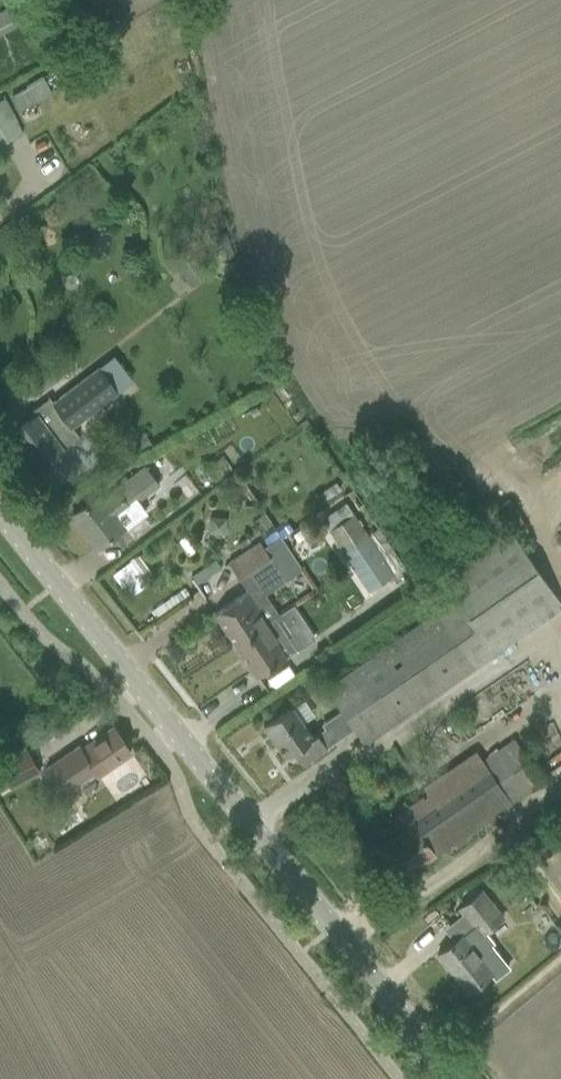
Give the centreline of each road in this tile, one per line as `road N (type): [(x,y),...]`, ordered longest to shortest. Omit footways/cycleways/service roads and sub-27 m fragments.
road 1 (tertiary): [(445,1078),(0,518)]

